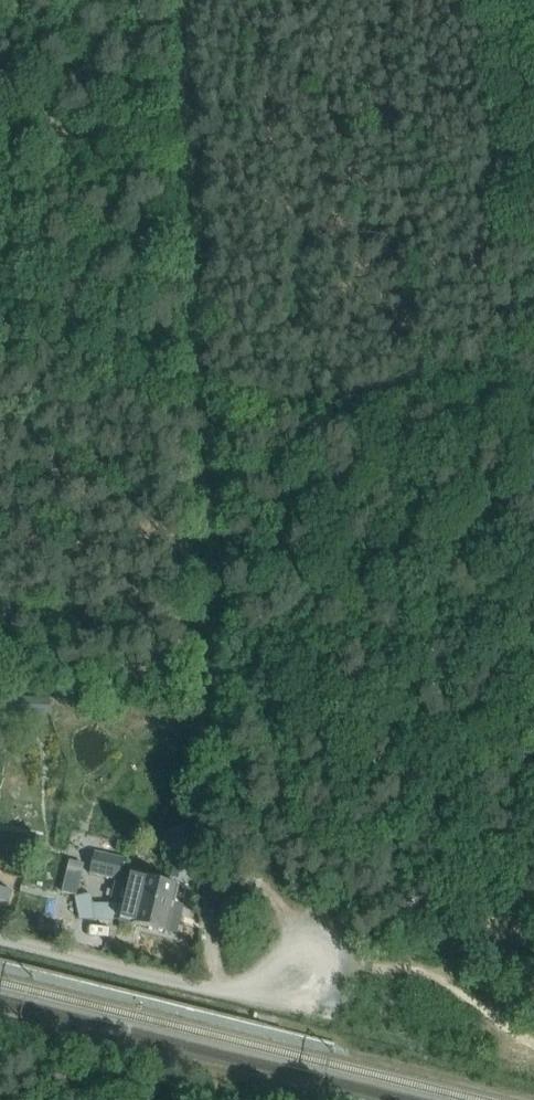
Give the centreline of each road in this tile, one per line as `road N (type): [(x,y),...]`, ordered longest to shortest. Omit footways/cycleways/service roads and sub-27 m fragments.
road 1 (residential): [(0,938),(213,987),(294,974)]
road 2 (track): [(369,967),(429,974),(533,1044)]
road 3 (track): [(369,967),(304,939),(265,893),(226,880),(214,886)]

